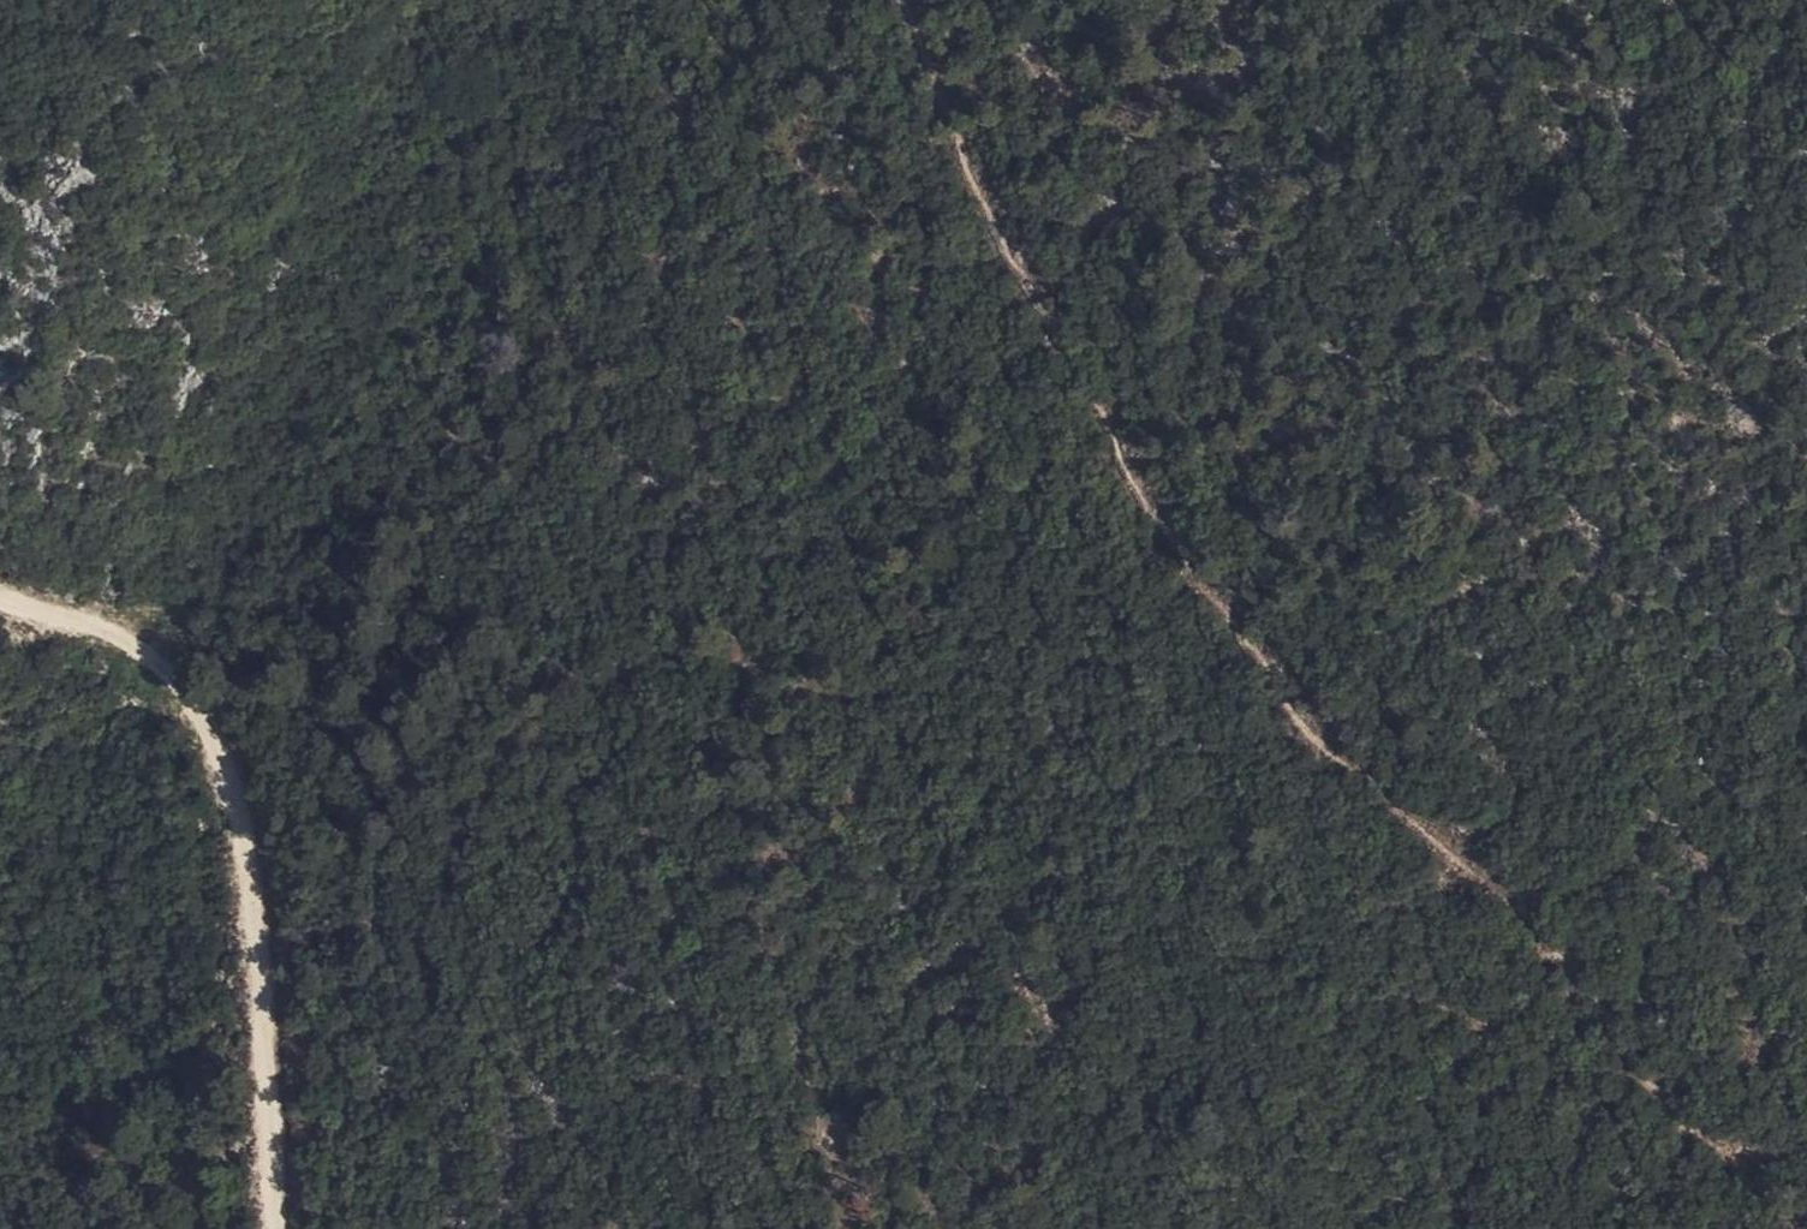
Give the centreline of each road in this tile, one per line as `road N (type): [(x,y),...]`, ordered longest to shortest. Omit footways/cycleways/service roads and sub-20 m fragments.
road 1 (track): [(297,1228),(282,1146),(256,754),(170,621),(73,578),(0,560)]

